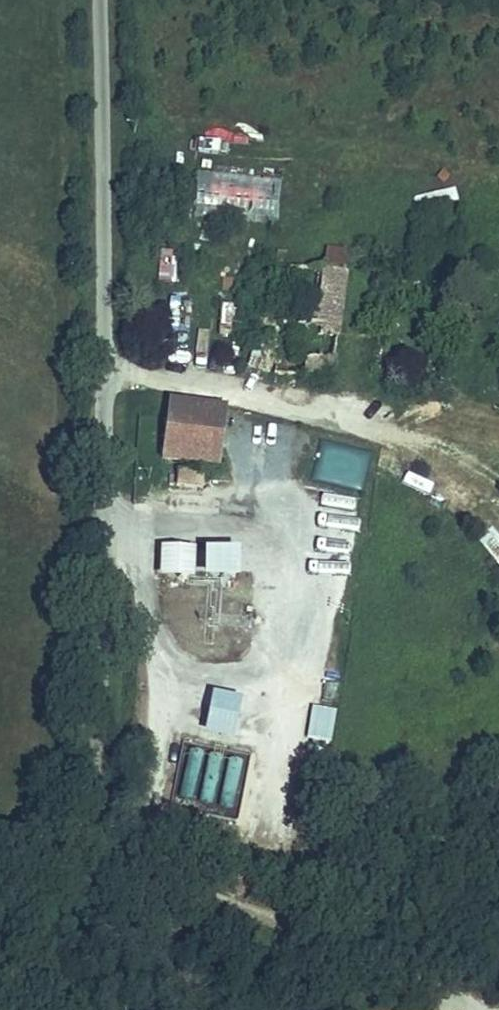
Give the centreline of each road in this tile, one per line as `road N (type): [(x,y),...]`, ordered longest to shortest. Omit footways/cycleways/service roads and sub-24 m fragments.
road 1 (residential): [(85,845),(102,732),(96,0)]

